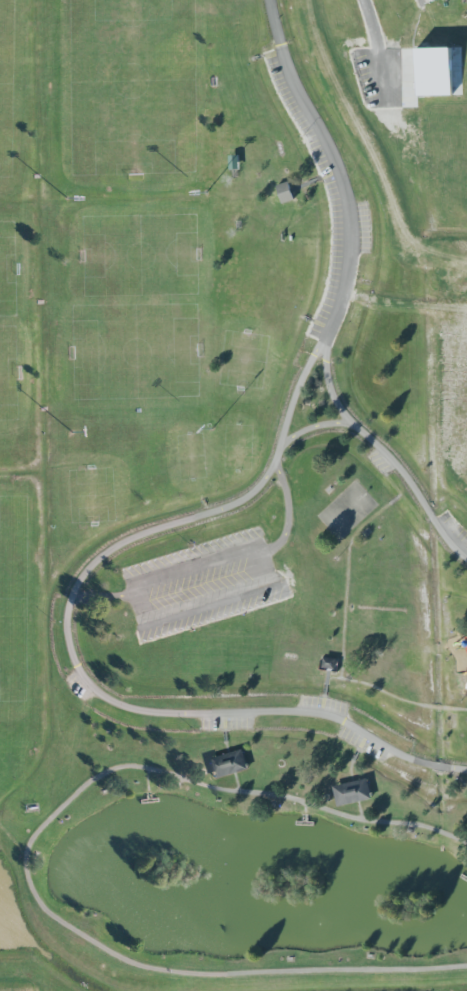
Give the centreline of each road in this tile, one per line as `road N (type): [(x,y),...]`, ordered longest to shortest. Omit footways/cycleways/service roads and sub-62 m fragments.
road 1 (residential): [(466,561),(336,403),(323,342),(291,404),(274,463),(251,494),(102,554),(76,582),(64,627),(83,679),(134,711),(326,717),(404,757),(466,771)]
road 2 (residential): [(271,0),(287,62),(340,172),(350,218),(349,277),(323,342)]

